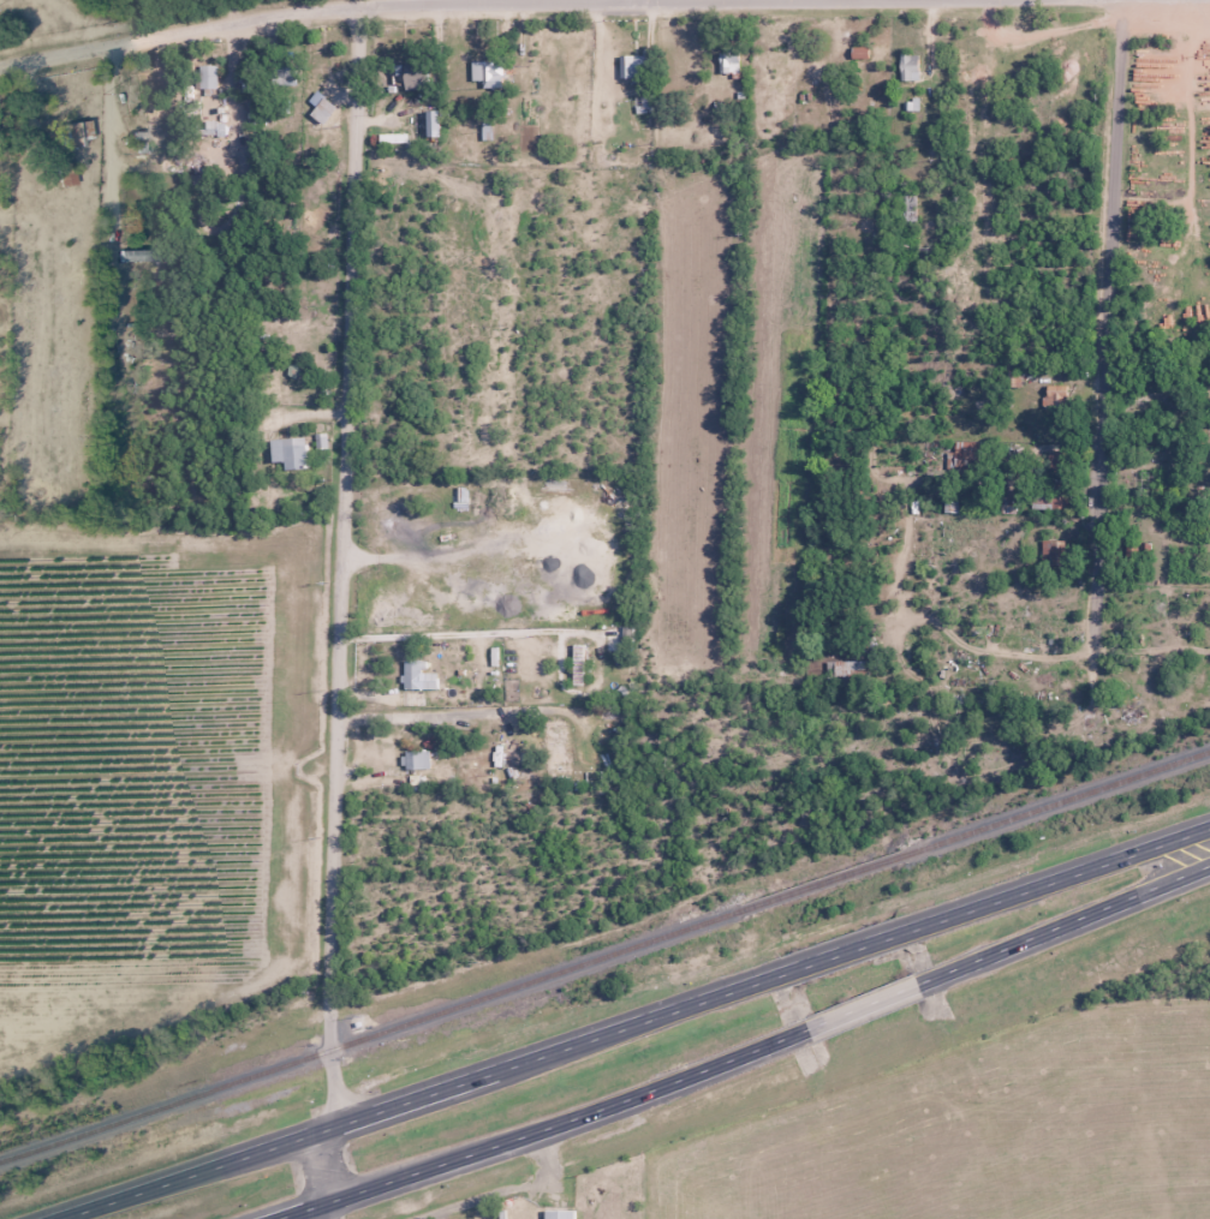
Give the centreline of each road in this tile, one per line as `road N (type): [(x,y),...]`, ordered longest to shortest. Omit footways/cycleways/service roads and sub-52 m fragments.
road 1 (residential): [(329,1038),(362,5)]
road 2 (tertiary): [(828,0),(362,5),(0,65)]
road 3 (trunk): [(777,974),(109,1201)]
road 4 (residential): [(1124,0),(1101,576)]
road 5 (trunk): [(281,1218),(649,1092),(809,1027)]
road 6 (trunk): [(1209,831),(907,931)]
road 7 (trunk): [(918,985),(1209,864)]
road 8 (trunk): [(907,931),(777,974)]

